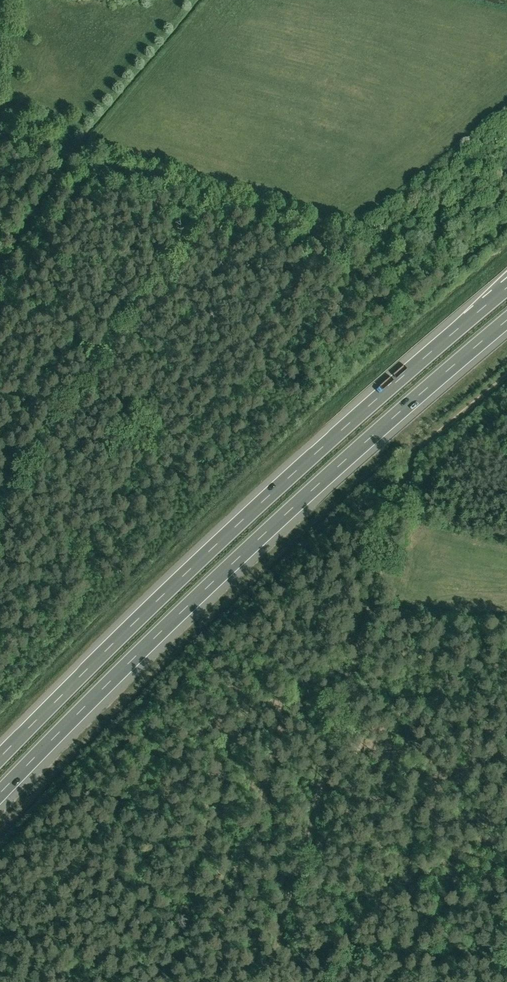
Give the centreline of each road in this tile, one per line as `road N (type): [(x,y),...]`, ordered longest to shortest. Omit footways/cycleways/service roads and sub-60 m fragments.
road 1 (motorway): [(0,796),(233,564),(506,324)]
road 2 (motorway): [(506,288),(218,544),(0,759)]
road 3 (track): [(0,130),(340,238)]
road 4 (track): [(409,481),(423,451),(506,379)]

